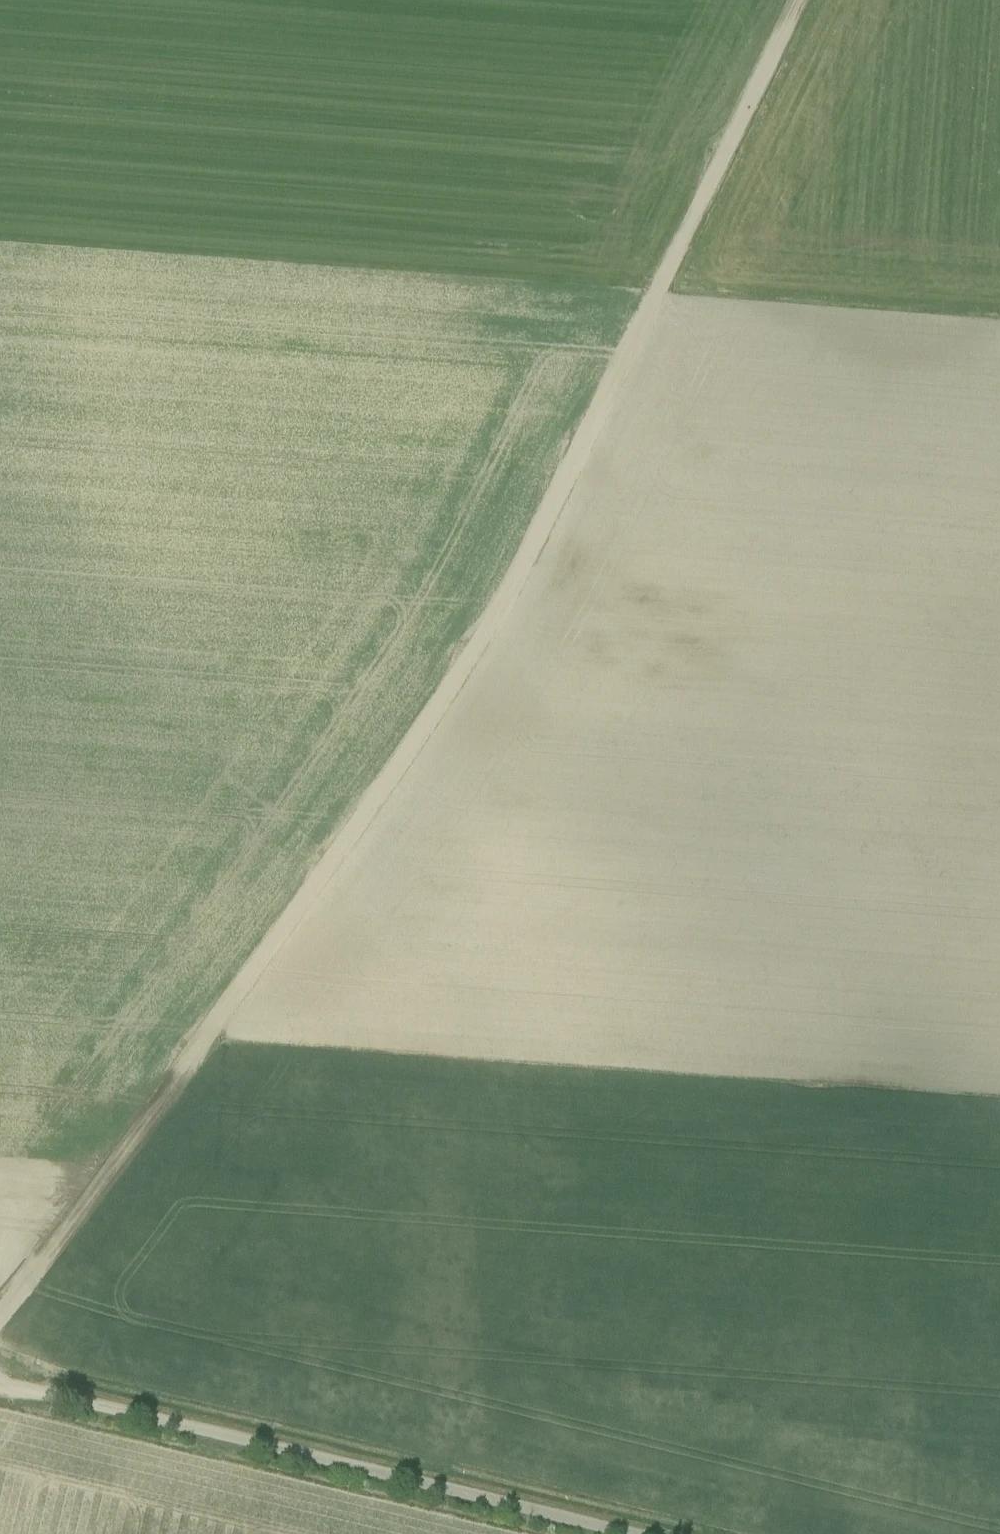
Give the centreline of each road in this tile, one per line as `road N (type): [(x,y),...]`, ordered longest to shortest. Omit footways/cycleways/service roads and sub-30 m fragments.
road 1 (track): [(796,0),(545,523),(479,641),(347,841),(0,1317)]
road 2 (unclassified): [(0,1382),(625,1533)]

